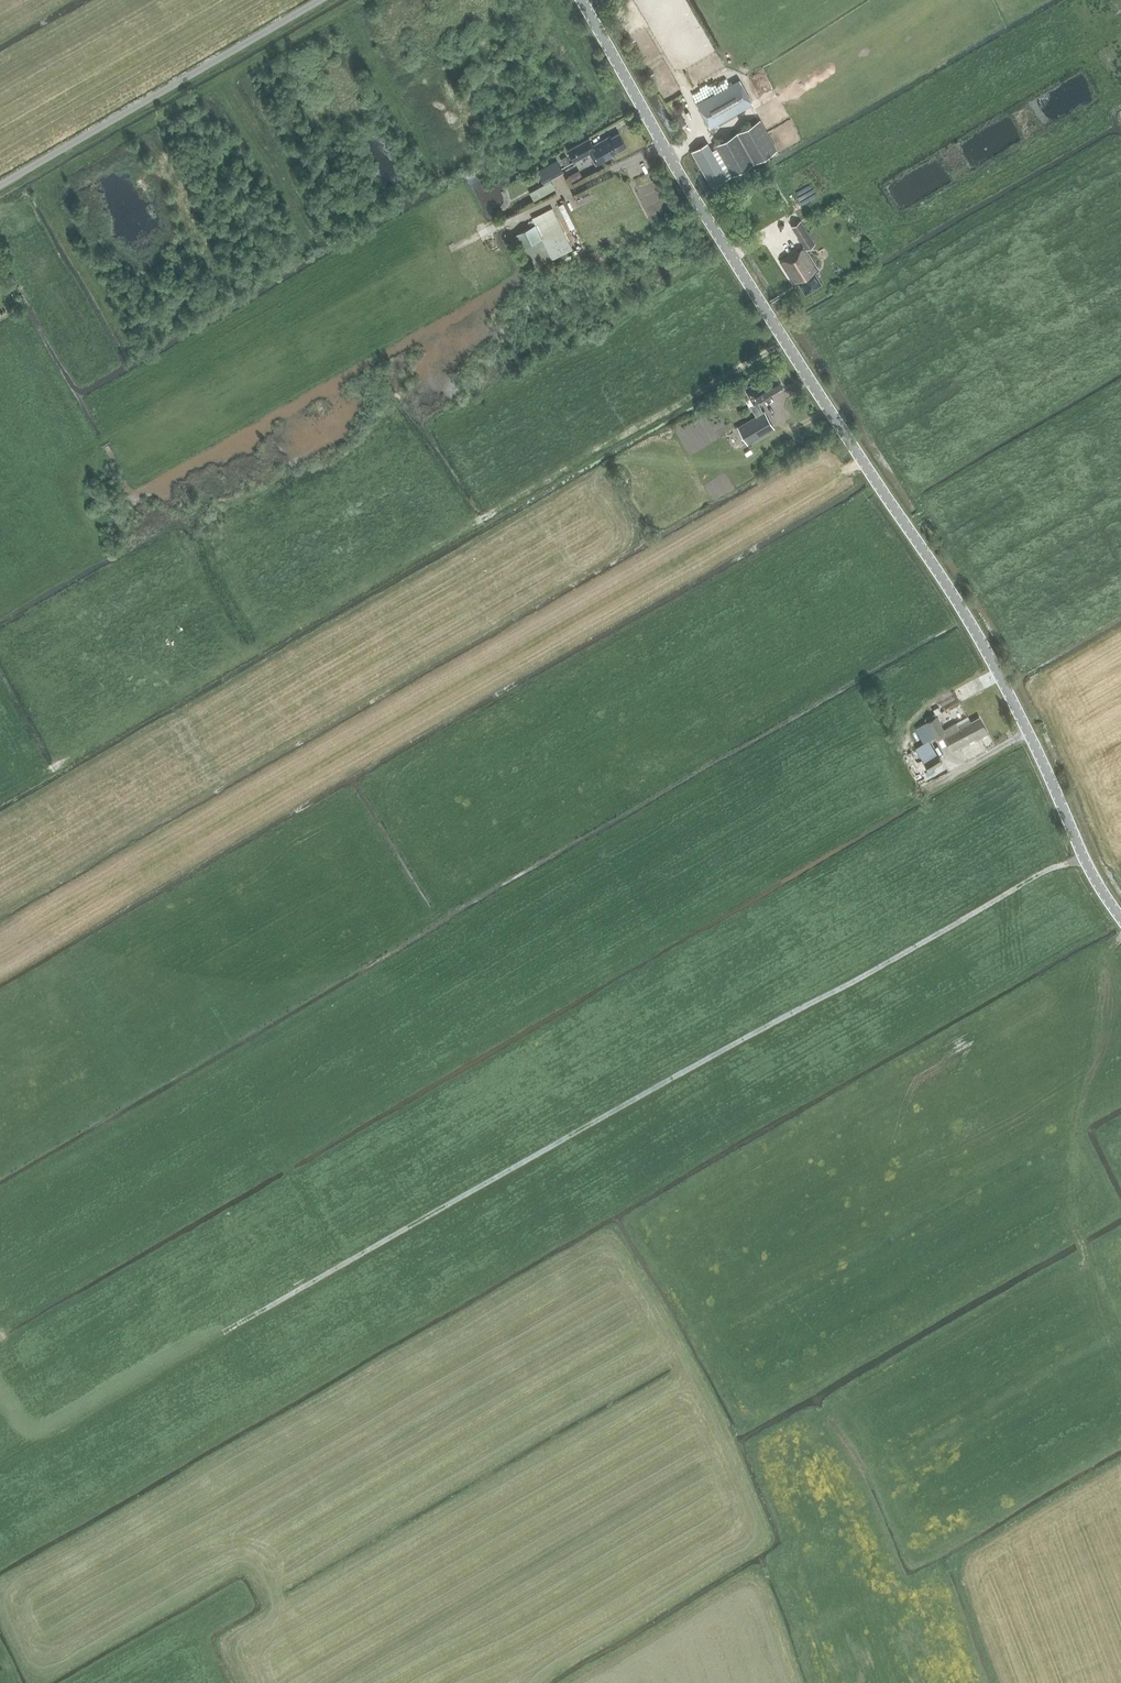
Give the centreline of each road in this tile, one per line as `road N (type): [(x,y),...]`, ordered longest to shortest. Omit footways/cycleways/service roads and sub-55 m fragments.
road 1 (tertiary): [(1120,921),(1088,868),(988,653),(844,436),(577,0)]
road 2 (unclassified): [(0,185),(322,0)]

